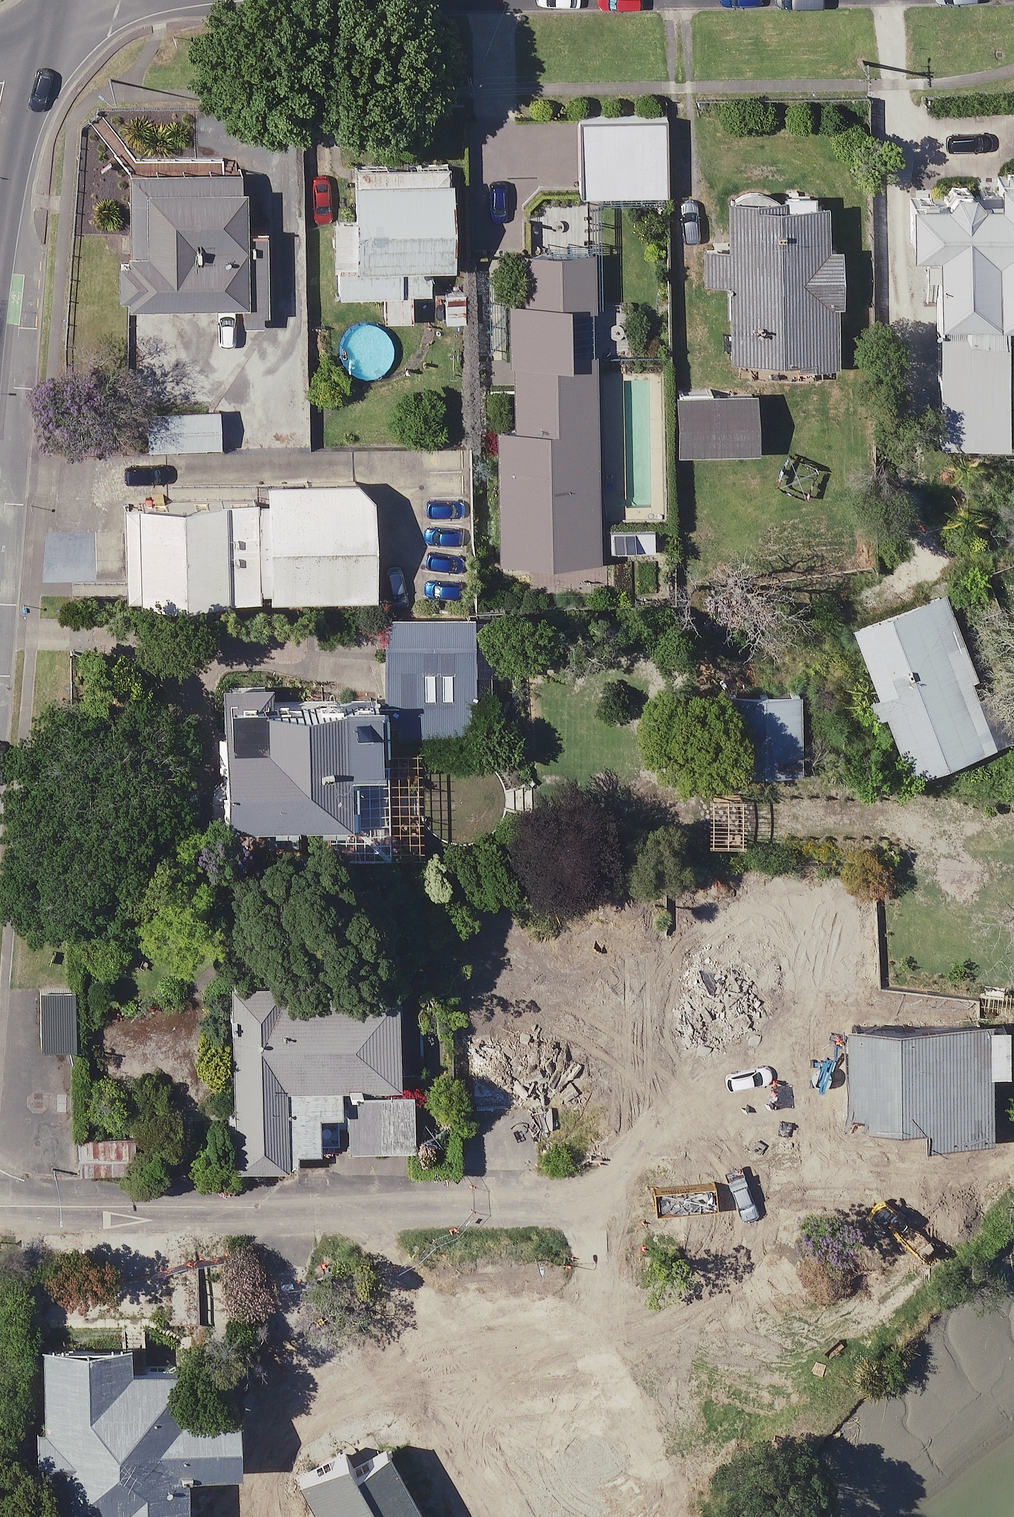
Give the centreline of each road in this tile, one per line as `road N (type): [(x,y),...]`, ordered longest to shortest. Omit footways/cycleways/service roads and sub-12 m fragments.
road 1 (residential): [(0,1208),(614,1217)]

